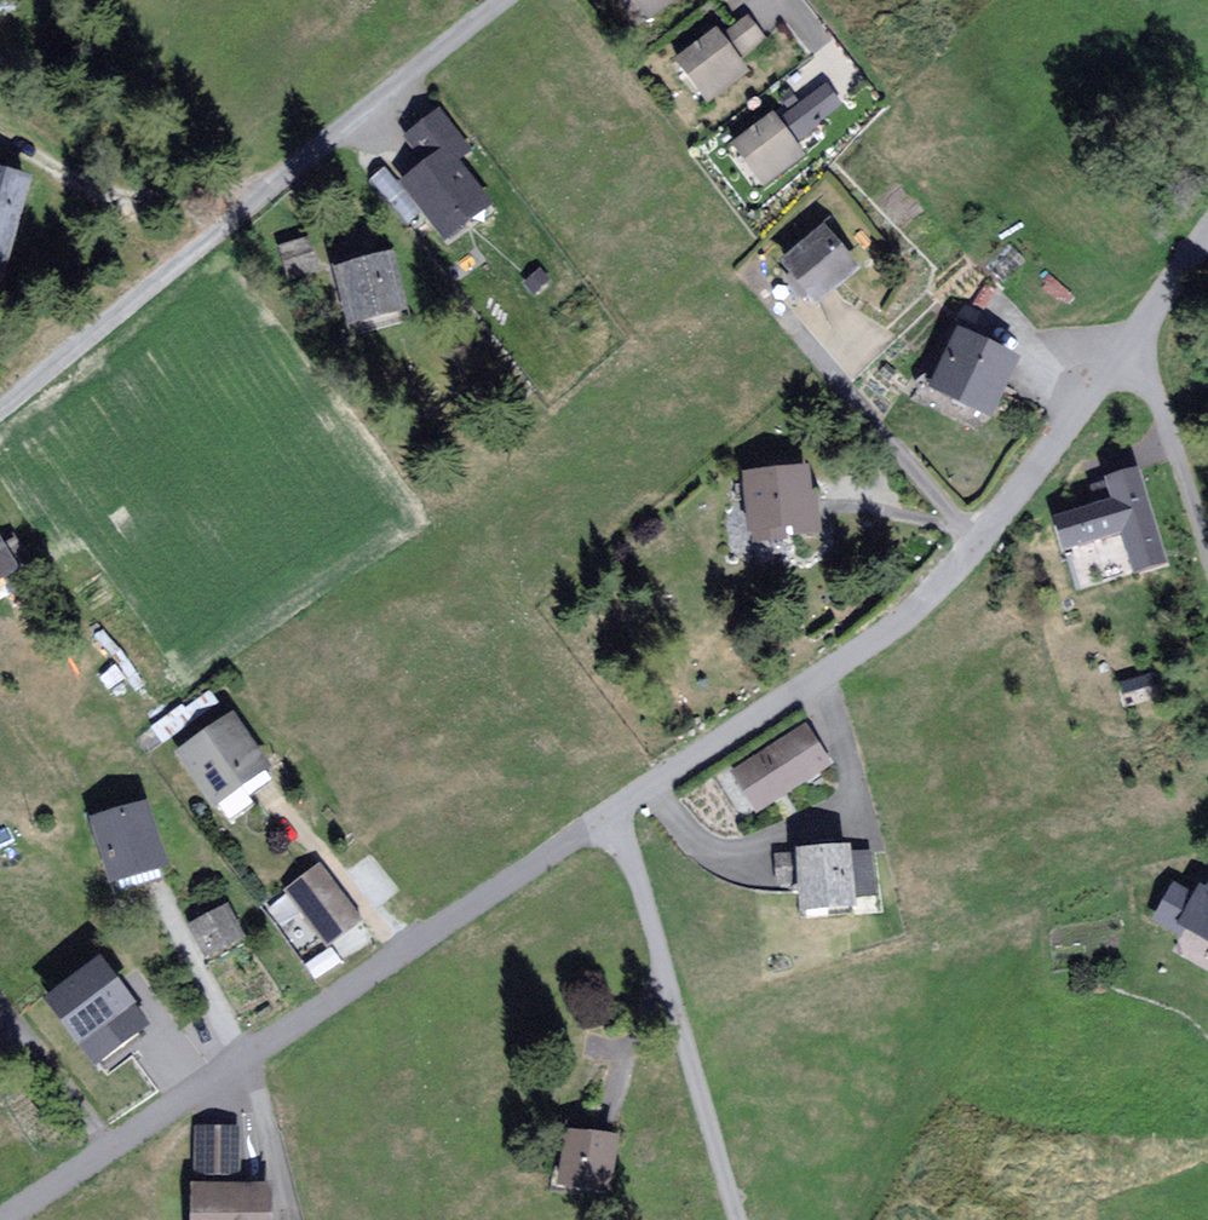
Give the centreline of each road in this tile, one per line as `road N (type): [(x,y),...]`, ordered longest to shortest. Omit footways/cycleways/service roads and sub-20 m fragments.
road 1 (residential): [(609,818),(6,1219)]
road 2 (residential): [(1131,348),(999,523),(871,653),(609,818)]
road 3 (residential): [(511,0),(0,409)]
road 4 (residential): [(609,818),(629,855),(741,1219)]
road 5 (residential): [(1131,348),(1207,540)]
road 6 (residential): [(1207,236),(1131,348)]

